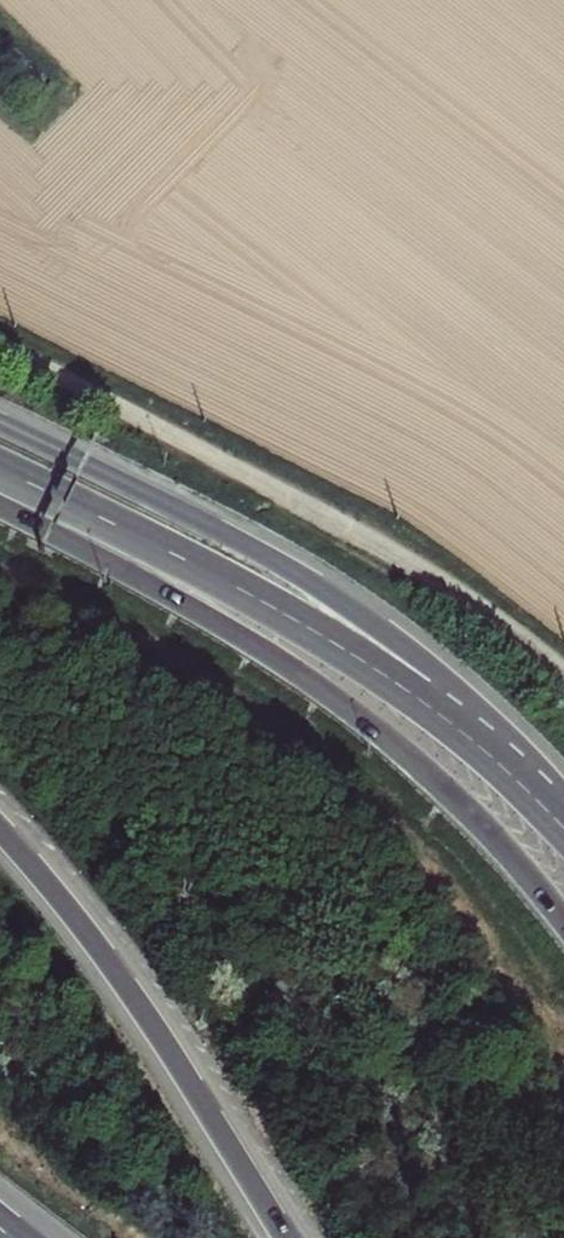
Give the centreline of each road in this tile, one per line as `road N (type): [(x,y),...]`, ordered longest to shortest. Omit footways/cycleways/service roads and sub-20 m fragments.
road 1 (trunk): [(563,920),(499,843),(362,720),(0,491)]
road 2 (track): [(563,668),(434,574),(0,352)]
road 3 (motorway): [(521,769),(448,684),(343,603),(0,427)]
road 4 (trunk): [(521,769),(304,626),(183,560),(0,479)]
road 5 (trunk): [(284,1237),(117,973),(0,828)]

